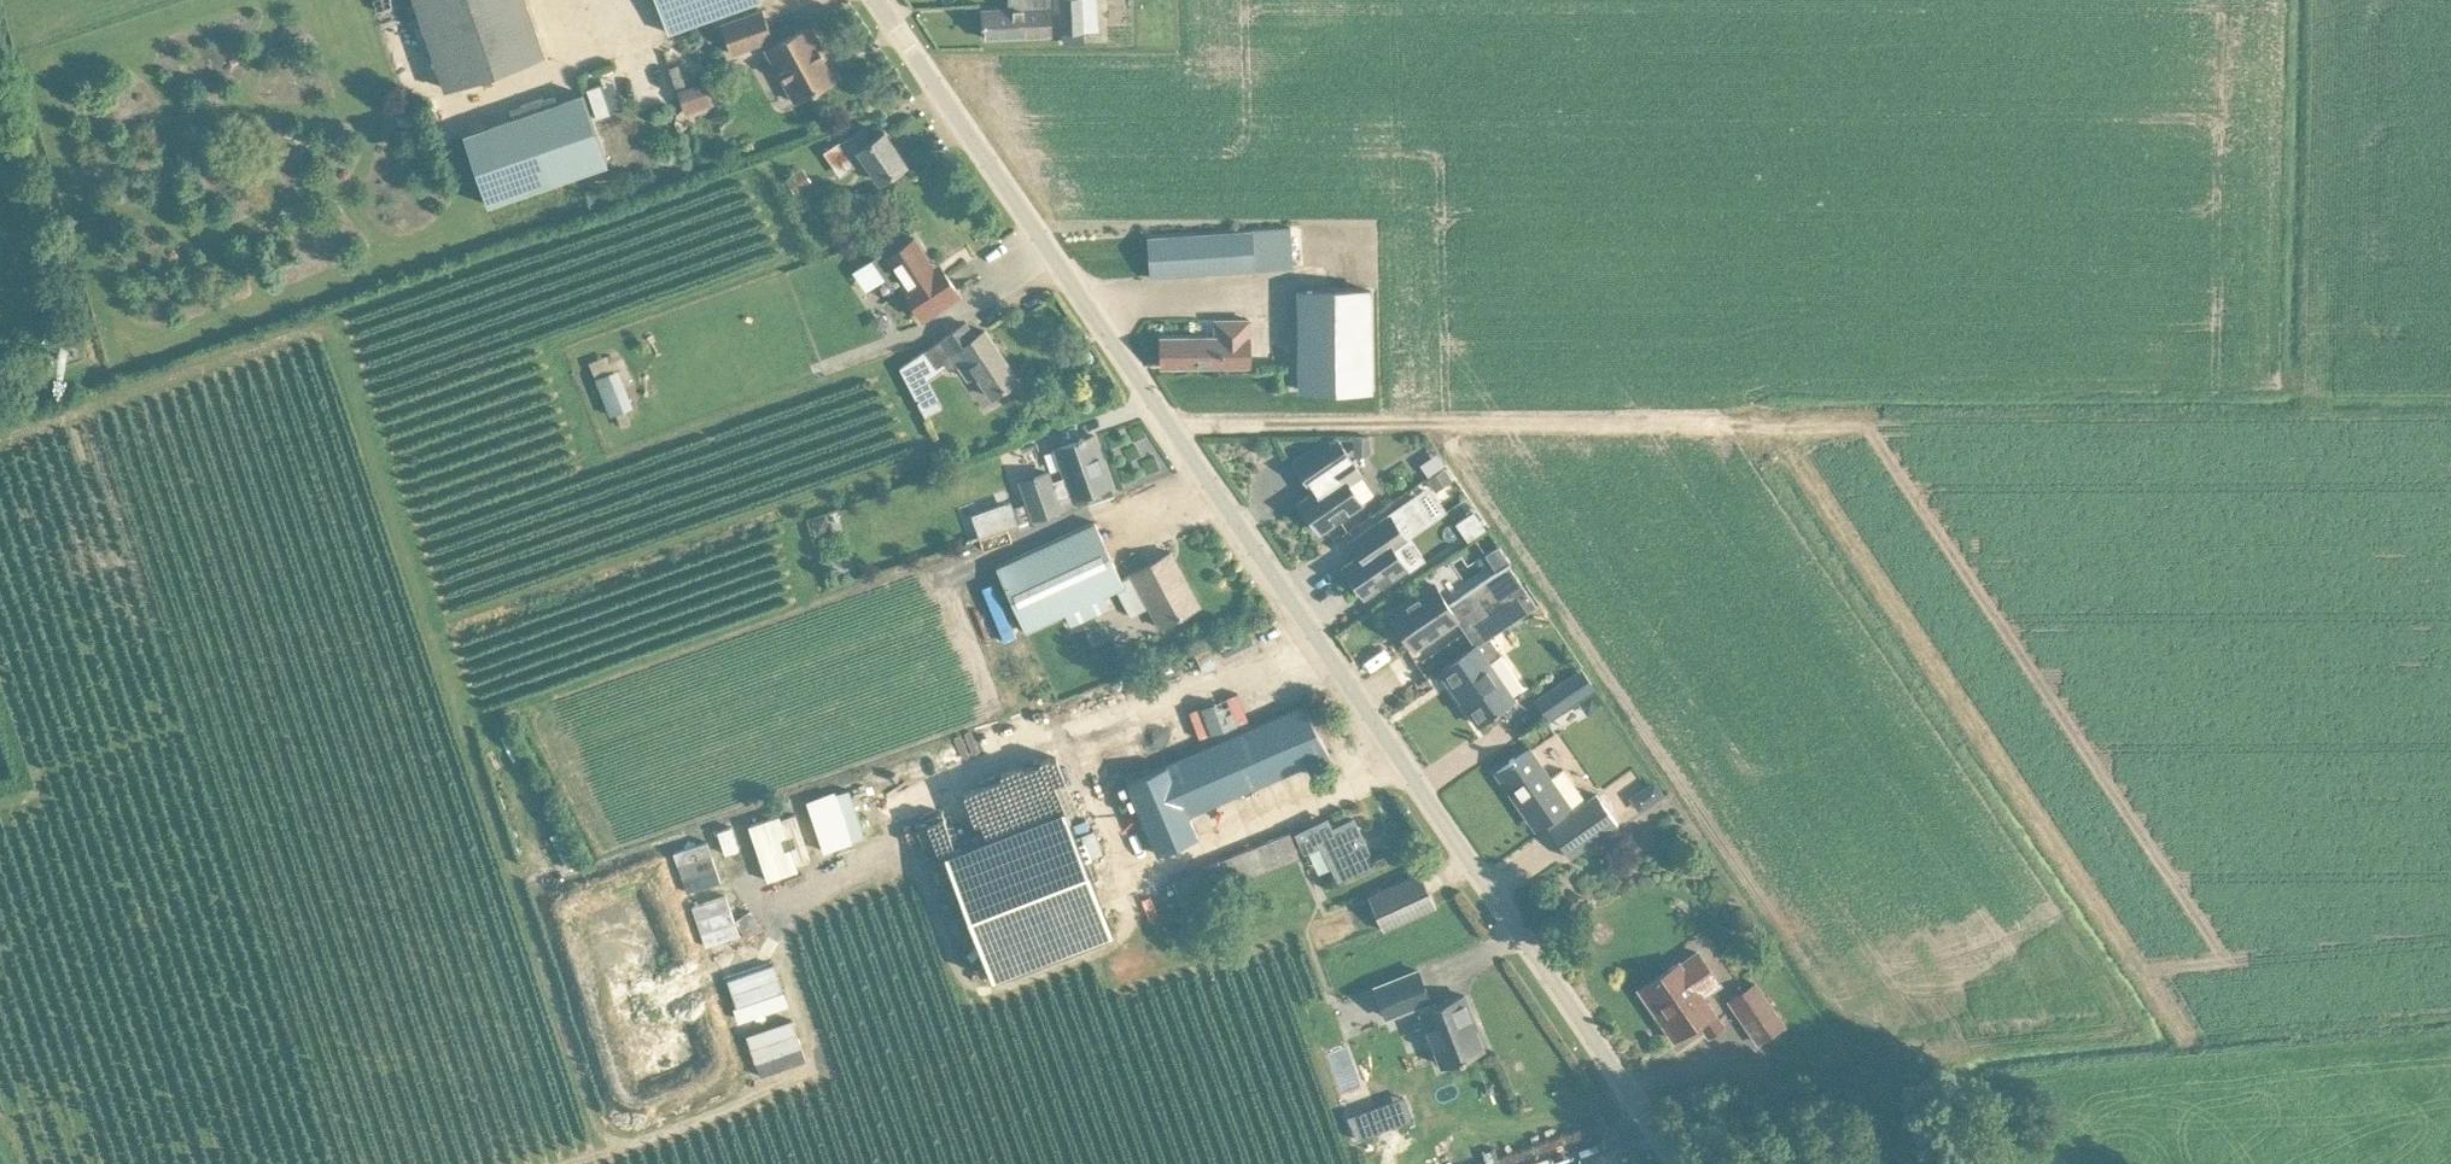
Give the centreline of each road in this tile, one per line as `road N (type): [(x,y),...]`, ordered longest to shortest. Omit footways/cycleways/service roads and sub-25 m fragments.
road 1 (residential): [(1680,1163),(875,0)]

